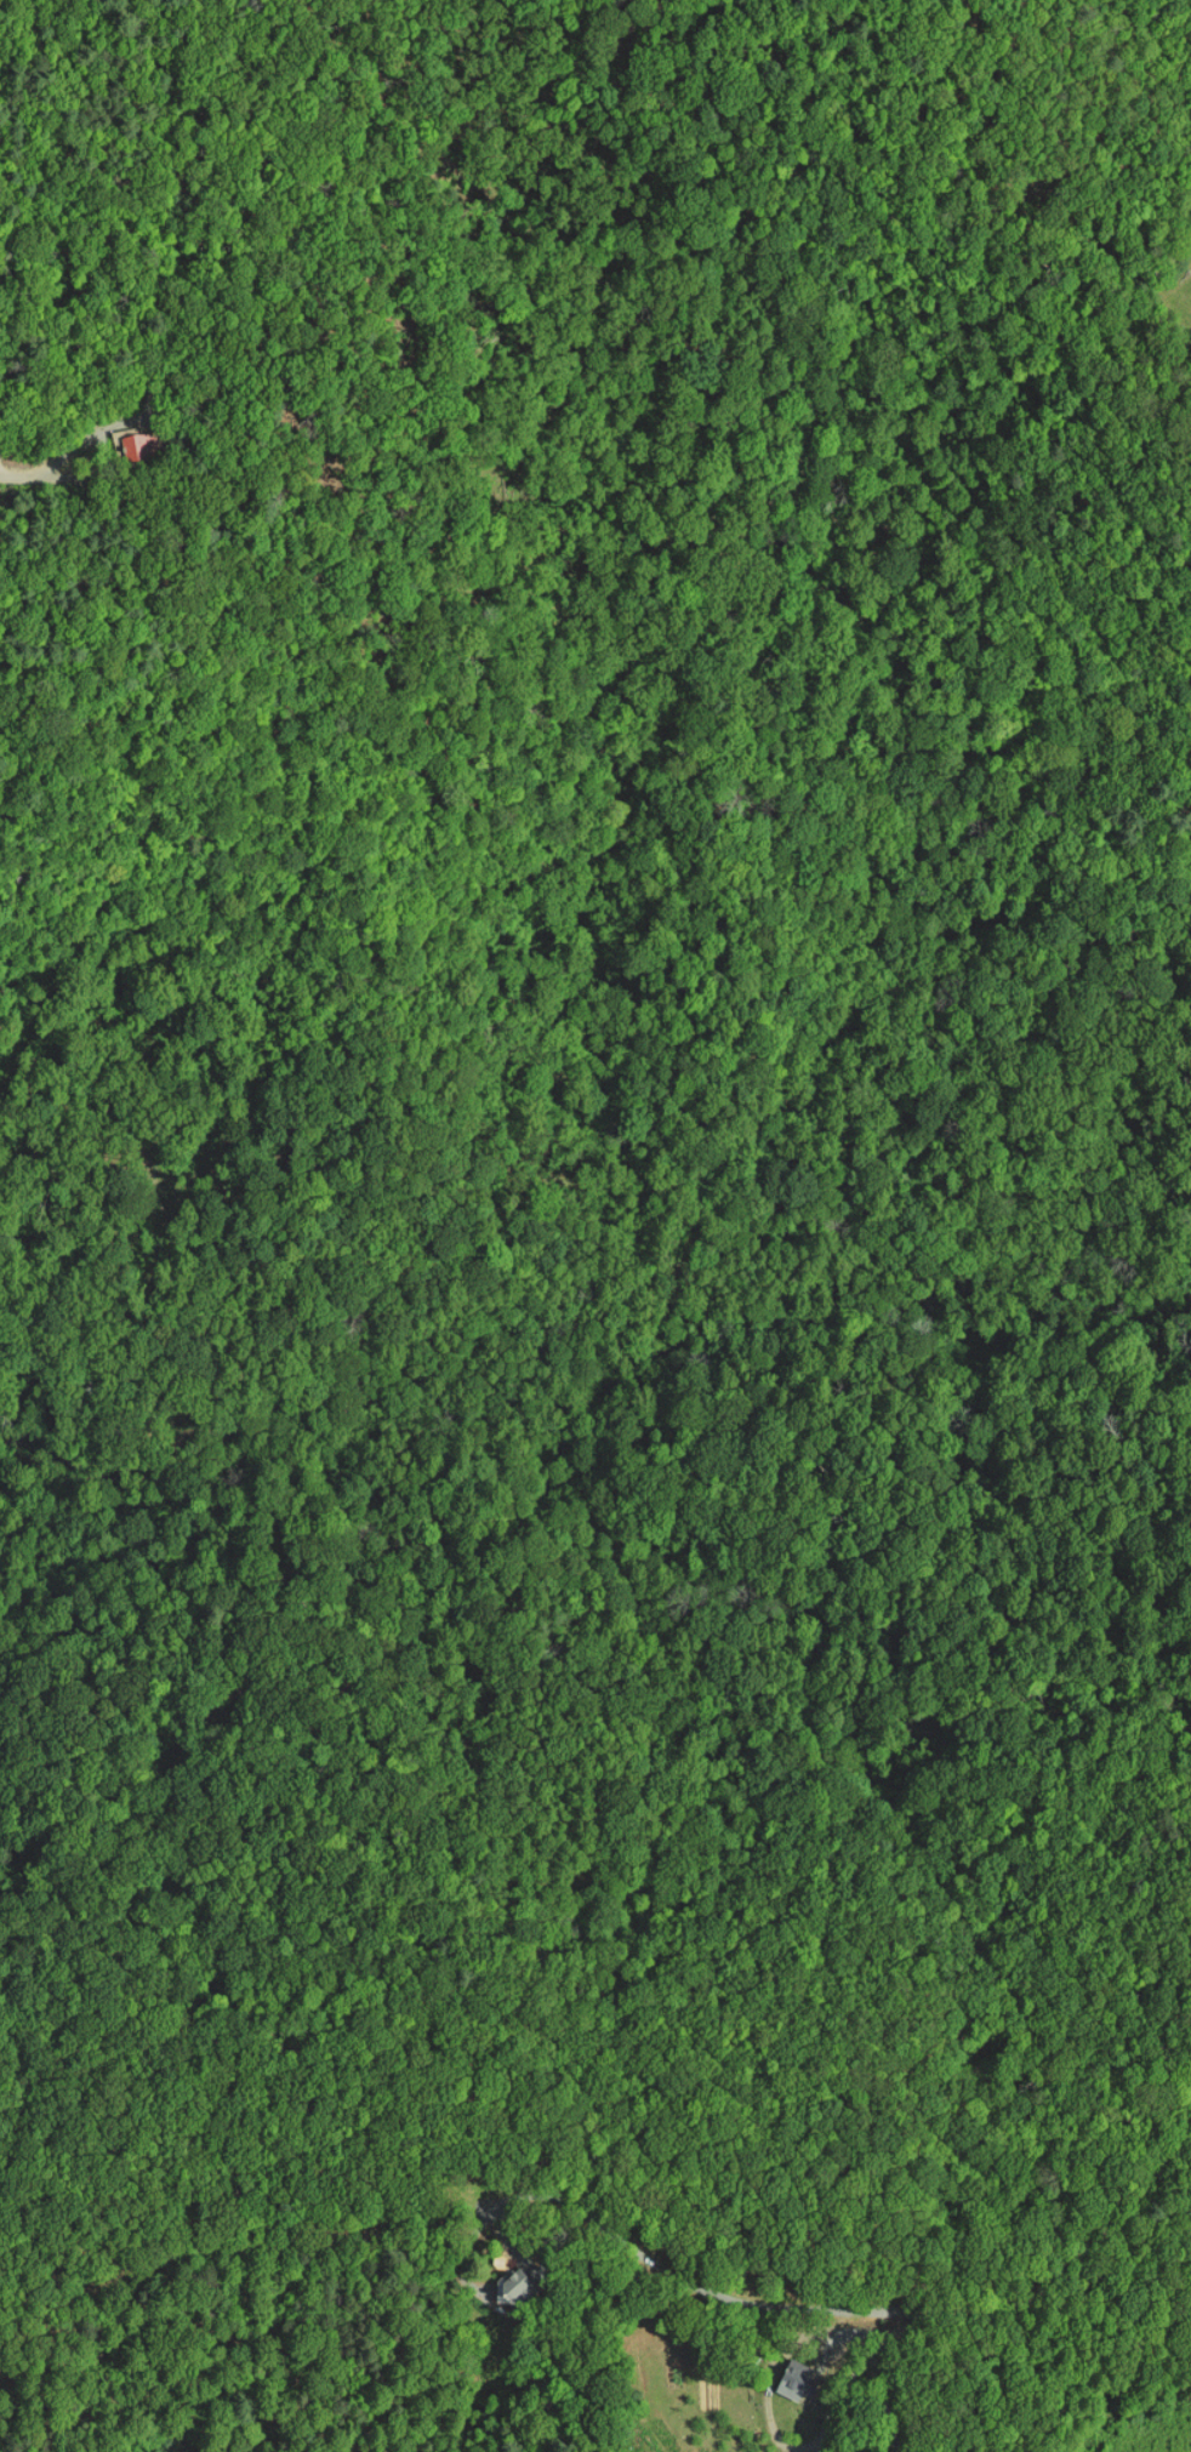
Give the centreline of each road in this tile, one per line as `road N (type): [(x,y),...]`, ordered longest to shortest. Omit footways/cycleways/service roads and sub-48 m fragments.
road 1 (residential): [(1113,2216),(1026,2296),(923,2304),(735,2287),(686,2273),(600,2214),(553,2195),(422,2203),(359,2236),(285,2253),(220,2249),(170,2260),(0,2324)]
road 2 (residential): [(923,2304),(851,2370),(820,2451)]
road 3 (residential): [(1113,2216),(1157,2173),(1190,2116)]

